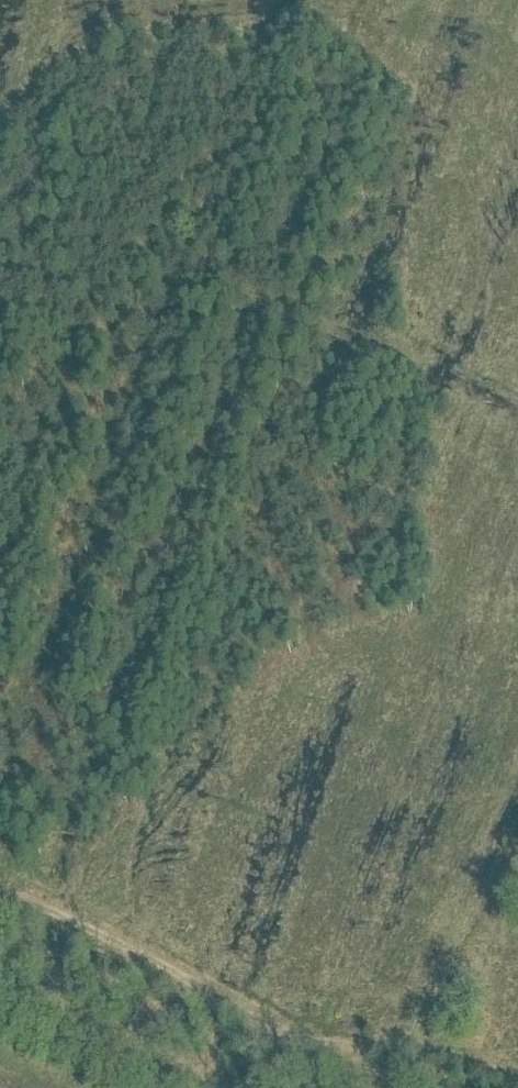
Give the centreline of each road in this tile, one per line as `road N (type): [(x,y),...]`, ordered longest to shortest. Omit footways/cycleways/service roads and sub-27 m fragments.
road 1 (track): [(517,1081),(429,1050),(284,1036),(0,899)]

